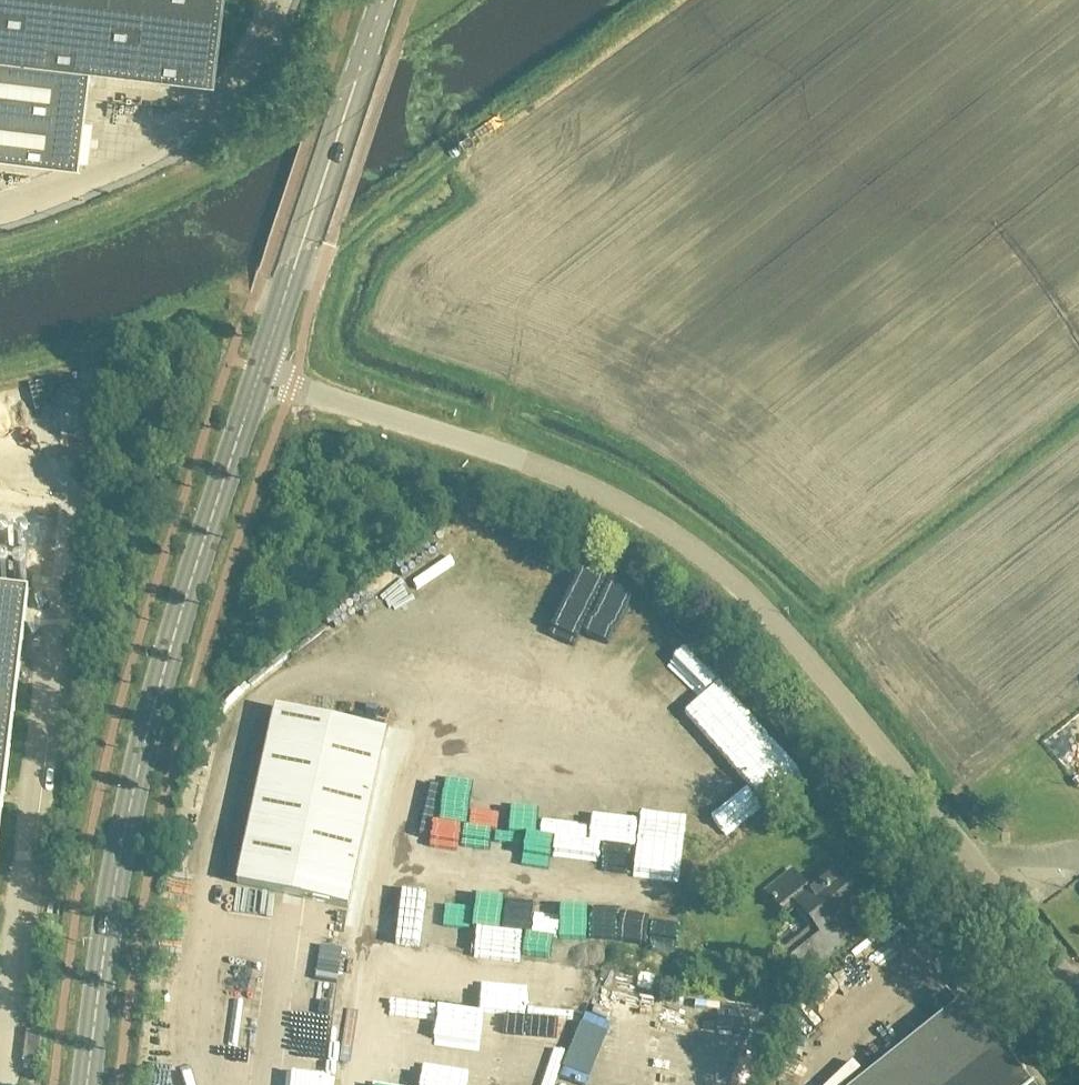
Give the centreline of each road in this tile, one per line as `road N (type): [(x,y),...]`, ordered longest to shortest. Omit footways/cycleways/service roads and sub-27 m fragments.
road 1 (unclassified): [(1078,993),(800,650),(673,536),(522,462),(258,375)]
road 2 (secondary): [(87,1084),(146,740),(258,375)]
road 3 (secondary): [(258,375),(383,0)]

